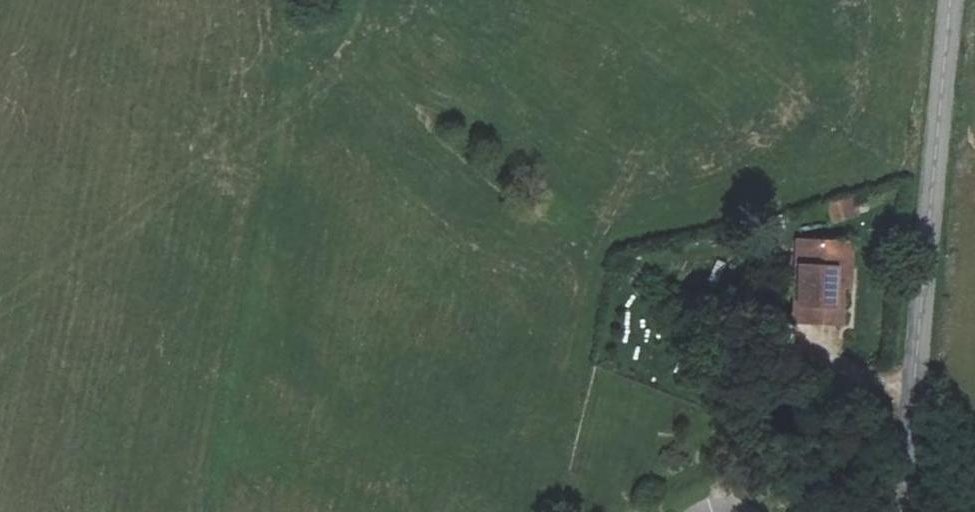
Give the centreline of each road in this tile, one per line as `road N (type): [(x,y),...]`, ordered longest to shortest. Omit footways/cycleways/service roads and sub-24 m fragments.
road 1 (unclassified): [(901,511),(951,0)]

